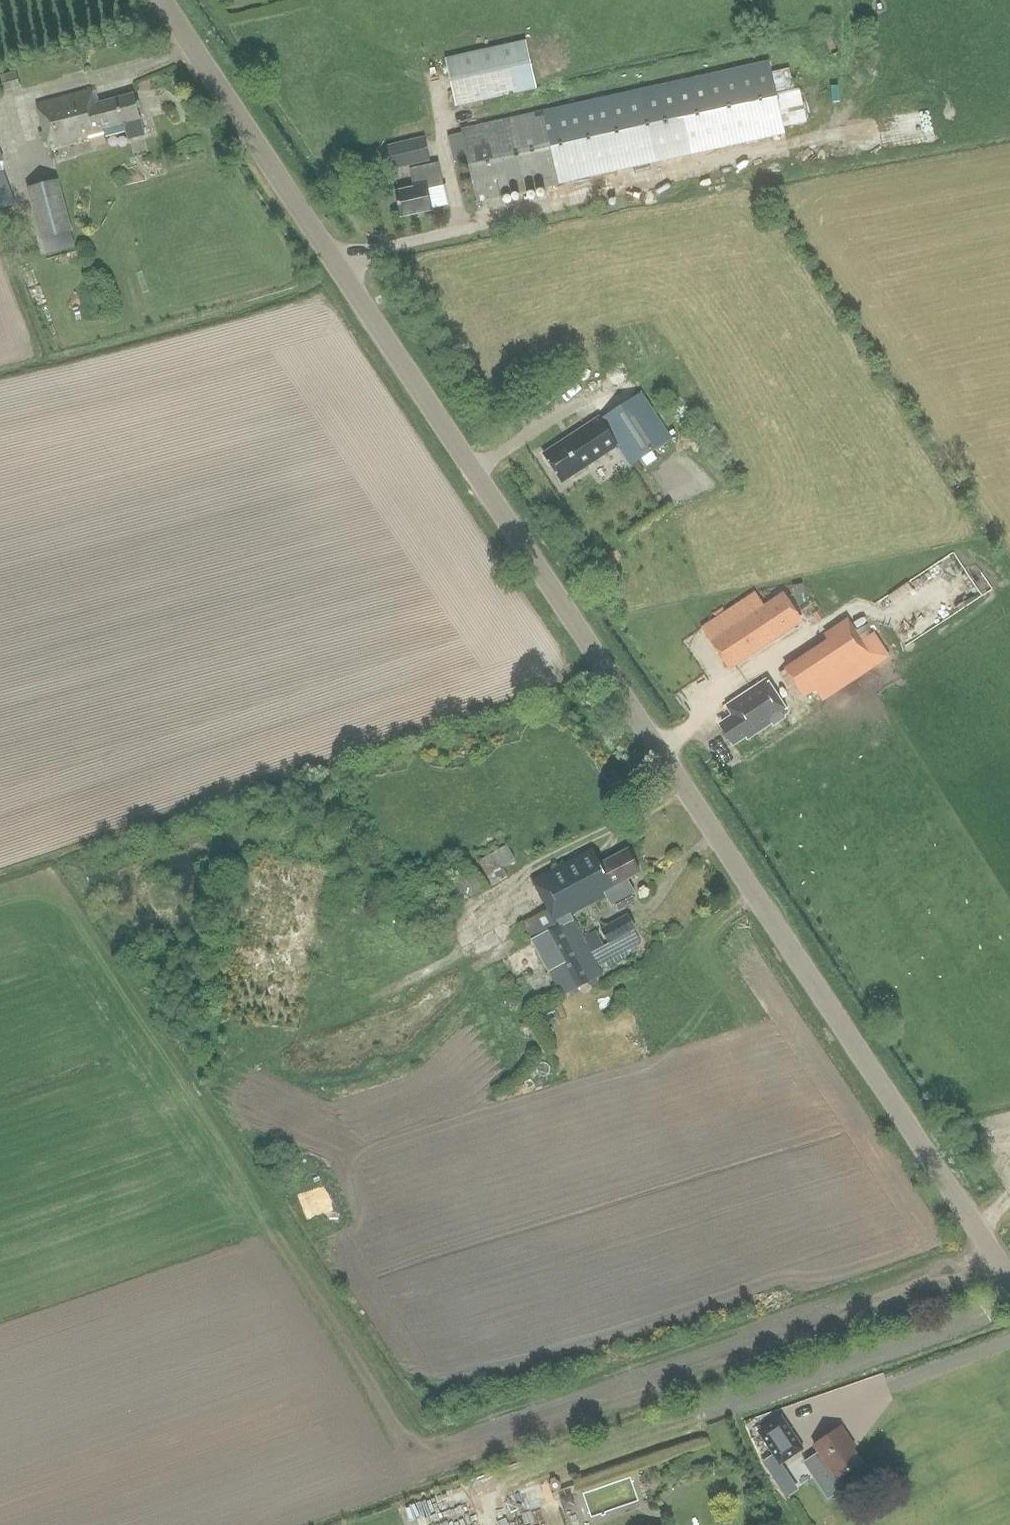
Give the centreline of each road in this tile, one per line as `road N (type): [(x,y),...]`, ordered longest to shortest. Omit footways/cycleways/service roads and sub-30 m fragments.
road 1 (tertiary): [(1009,1273),(176,0)]
road 2 (track): [(1009,1305),(518,1478),(498,1493),(492,1524)]

